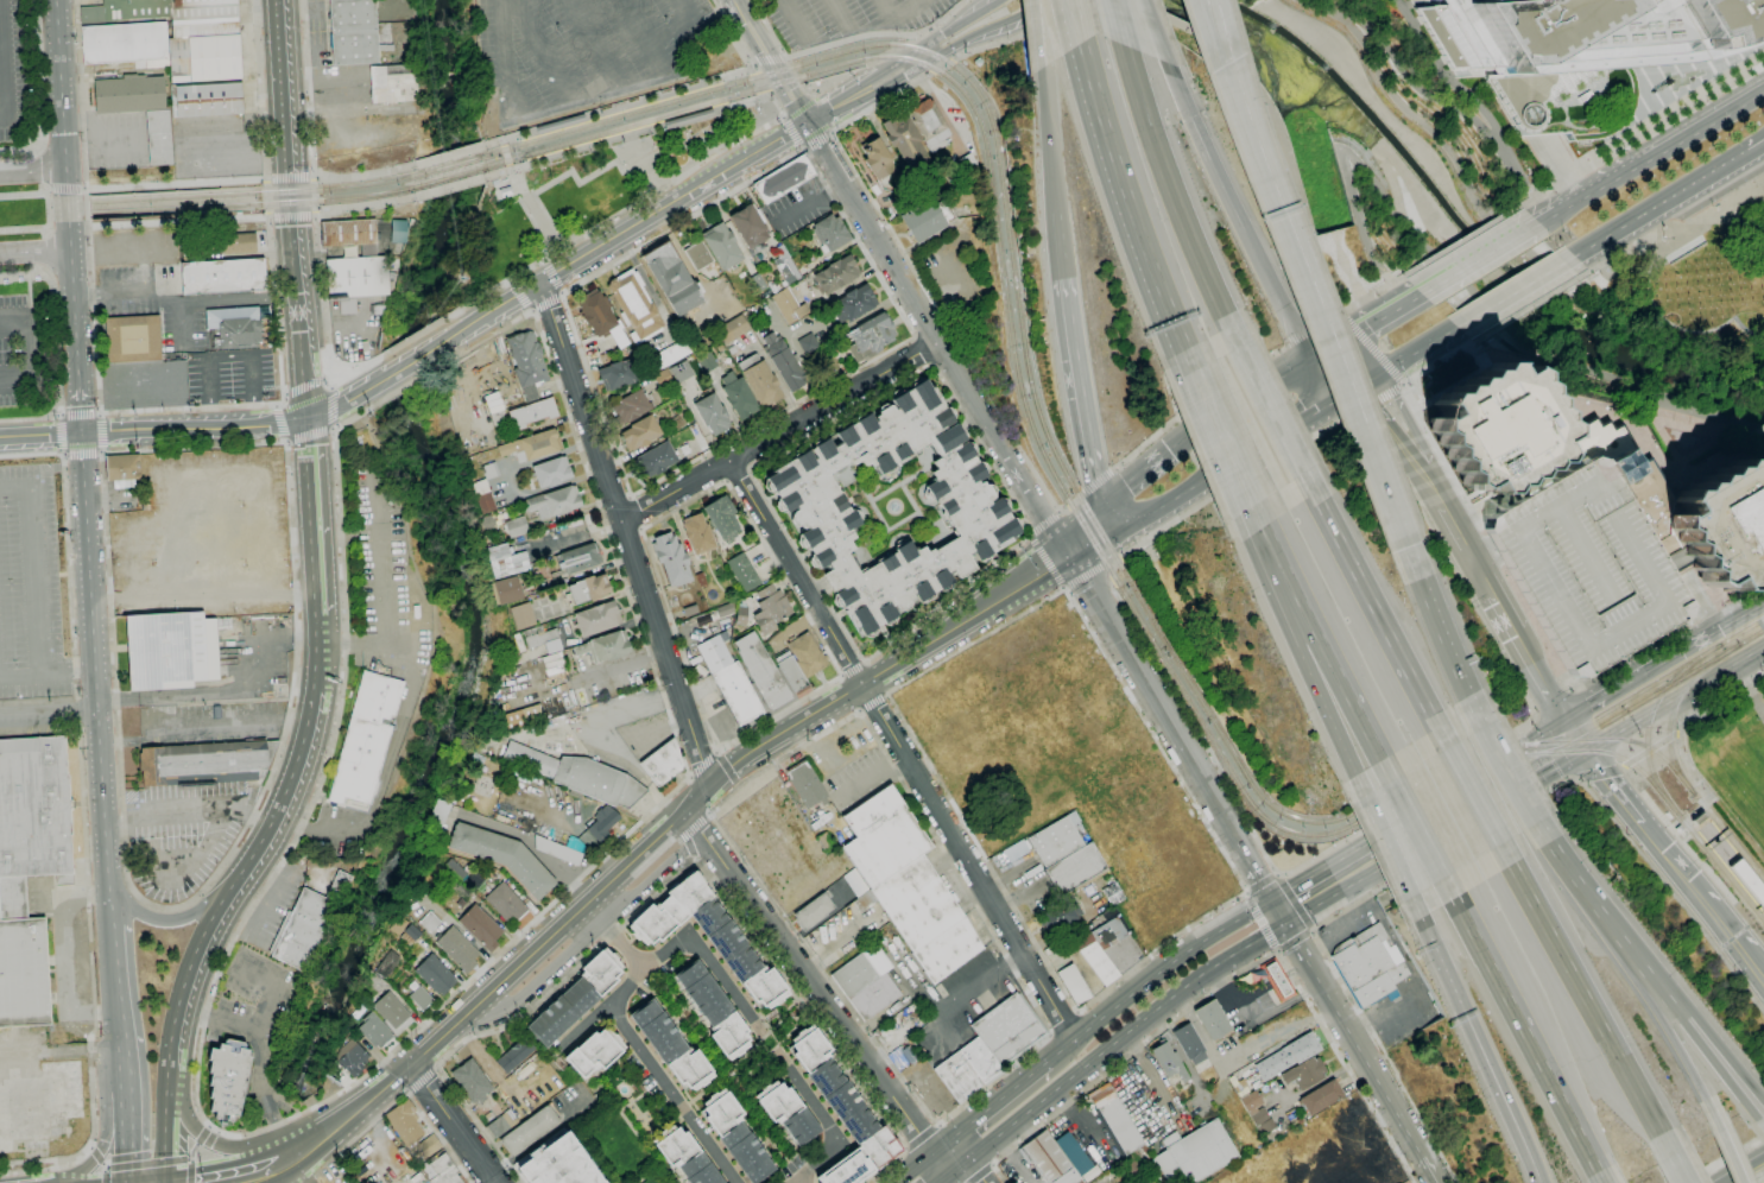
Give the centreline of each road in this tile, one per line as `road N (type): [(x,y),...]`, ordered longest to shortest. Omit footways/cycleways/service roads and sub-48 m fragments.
road 1 (residential): [(732,463),(1074,1039)]
road 2 (residential): [(537,283),(710,787)]
road 3 (primary): [(807,121),(1066,550)]
road 4 (residential): [(687,812),(918,1134),(985,1182)]
road 5 (primary): [(82,435),(108,888)]
road 6 (secondary): [(710,787),(755,748),(1066,550)]
road 7 (secondary): [(409,1067),(710,787)]
road 8 (primary): [(962,1165),(1187,985),(1285,923)]
road 9 (motorway): [(1408,546),(1272,190)]
road 10 (residential): [(641,968),(690,937),(758,1023),(840,1140),(798,1178)]
road 11 (residential): [(936,337),(732,463),(622,519)]
road 12 (motorway): [(1081,42),(1132,222),(1190,372)]
road 13 (primary): [(1066,550),(1238,842)]
road 14 (motorway): [(1671,1154),(1511,863)]
road 15 (motorway): [(1238,347),(1168,184),(1124,44)]
road 16 (motorway): [(1453,898),(1602,1182)]
road 17 (tertiary): [(807,121),(537,283)]
road 18 (primary): [(216,925),(290,791),(312,728),(321,644)]
road 19 (motorway): [(1436,727),(1303,473)]
road 20 (primary): [(1271,900),(1190,950),(1049,1061)]
road 21 (motorway): [(1313,359),(1190,116)]
road 22 (motorway): [(1260,529),(1297,649),(1355,774)]
road 23 (motorway): [(1260,529),(1382,759)]
road 24 (primary): [(171,1178),(183,1016),(216,925)]
road 25 (motorway): [(1061,266),(1095,485),(1113,517)]
road 26 (motorway): [(1757,1119),(1602,915)]
road 27 (primary): [(58,0),(70,249)]
road 28 (motorway): [(1763,1100),(1602,915)]
road 29 (motorway): [(1719,1128),(1602,915)]
road 30 (primary): [(308,418),(291,176)]
road 31 (primary): [(1564,719),(1371,842)]
road 32 (tertiary): [(308,418),(82,435)]
road 33 (primary): [(321,644),(308,418)]
road 34 (primary): [(1321,985),(1423,1158)]
road 35 (residential): [(739,1182),(625,1027)]
road 36 (primary): [(70,249),(82,435)]
road 37 (primary): [(1285,923),(1446,831)]
road 38 (motorway): [(1465,1013),(1540,1182)]
road 39 (secondary): [(1313,359),(1162,457)]
road 40 (primary): [(108,888),(144,918),(189,917),(255,861)]
road 41 (primary): [(291,176),(280,0)]
road 42 (motorway): [(1472,706),(1408,546)]
road 43 (secondary): [(281,1182),(409,1067)]
road 44 (secondary): [(409,1067),(270,1159)]
road 45 (primary): [(1624,728),(1763,645)]
road 46 (primary): [(1446,831),(1585,752)]
road 47 (motorway): [(1355,774),(1420,918)]
road 48 (motorway): [(1382,759),(1453,898)]
road 49 (motorway): [(1549,841),(1472,706)]
road 50 (motorway): [(1511,863),(1436,727)]
road 51 (primary): [(306,1137),(220,1145),(173,1099)]
road 52 (motorway): [(1190,372),(1251,507)]
road 53 (motorway): [(1272,190),(1219,55)]
road 54 (motorway): [(1039,68),(1056,211)]
road 55 (residential): [(409,1067),(494,1182)]
road 56 (motorway): [(1303,473),(1238,347)]
road 57 (primary): [(1049,1061),(940,1149)]
road 58 (secondary): [(1763,89),(1645,159)]
road 59 (secondary): [(1429,287),(1313,359)]
road 60 (secondary): [(934,53),(1055,0)]
road 61 (primary): [(739,11),(739,24),(807,121)]
road 62 (primary): [(807,121),(752,19),(739,11)]
road 63 (secondary): [(1643,215),(1752,147)]
road 64 (secondary): [(1359,390),(1468,322)]
road 65 (secondary): [(919,62),(807,121)]
road 66 (primary): [(1763,604),(1655,668)]

